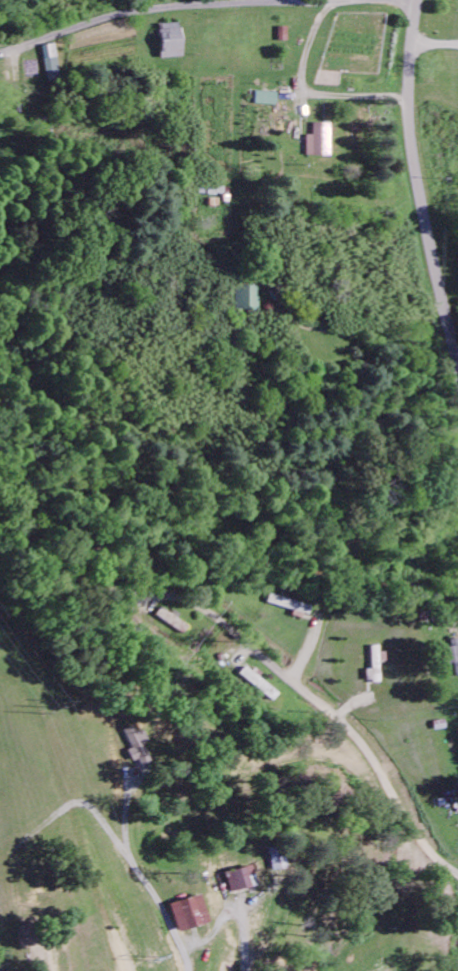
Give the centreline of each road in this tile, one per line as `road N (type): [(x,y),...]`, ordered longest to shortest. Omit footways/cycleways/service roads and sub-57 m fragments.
road 1 (residential): [(457,386),(410,149),(416,0)]
road 2 (residential): [(457,874),(424,843),(353,730),(215,616)]
road 3 (residential): [(353,0),(134,11),(24,45)]

